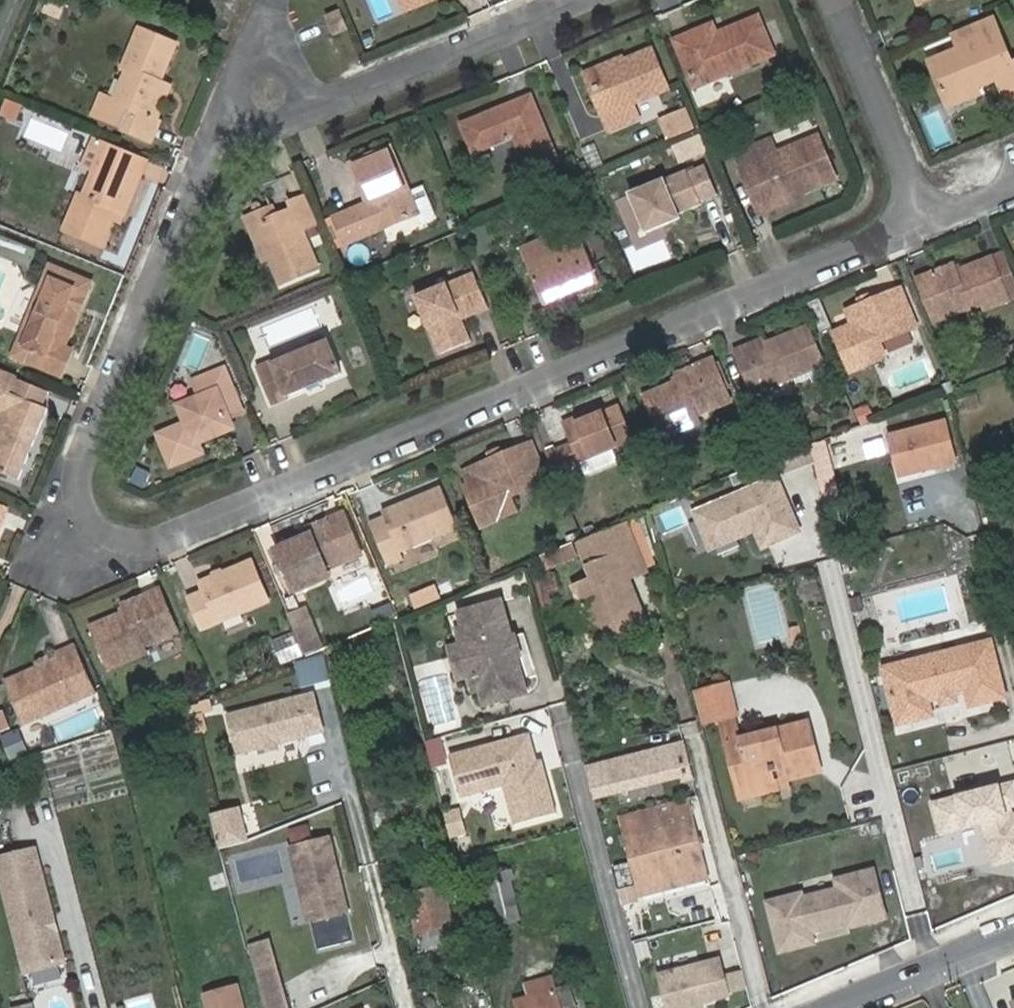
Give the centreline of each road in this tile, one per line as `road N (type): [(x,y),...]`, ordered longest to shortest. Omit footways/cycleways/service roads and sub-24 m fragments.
road 1 (residential): [(925,228),(115,559),(92,559),(71,544),(69,516),(223,147)]
road 2 (residential): [(326,112),(586,0)]
road 3 (residential): [(925,228),(921,192),(845,0)]
road 4 (tertiary): [(1013,937),(845,1007)]
road 5 (residential): [(275,18),(223,147)]

